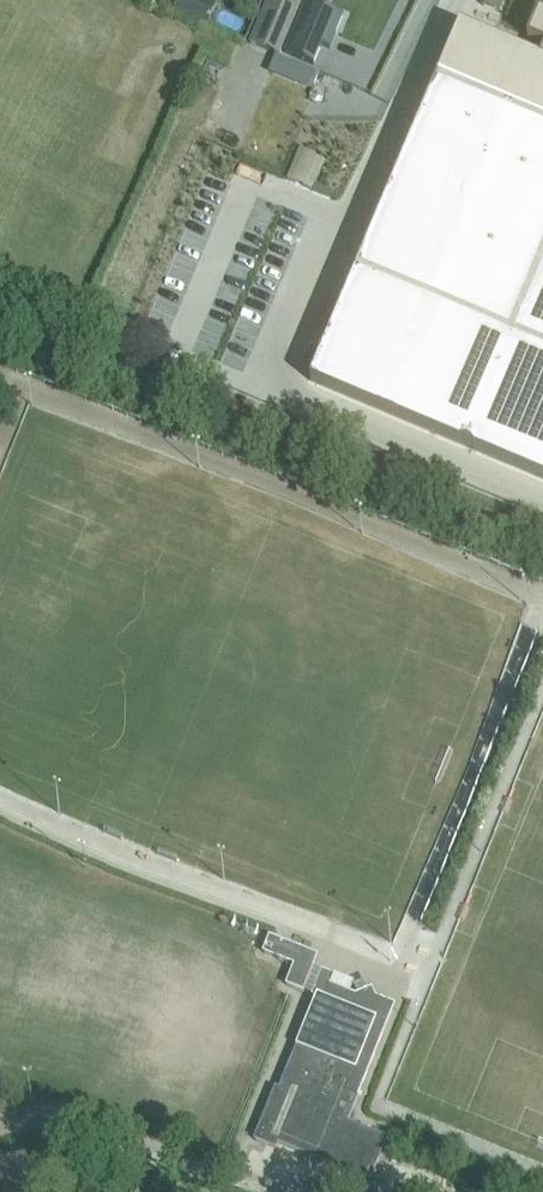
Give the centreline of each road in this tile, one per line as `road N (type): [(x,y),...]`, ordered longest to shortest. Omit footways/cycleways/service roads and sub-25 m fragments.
road 1 (unclassified): [(0,1123),(64,1114),(233,1174),(407,1191)]

